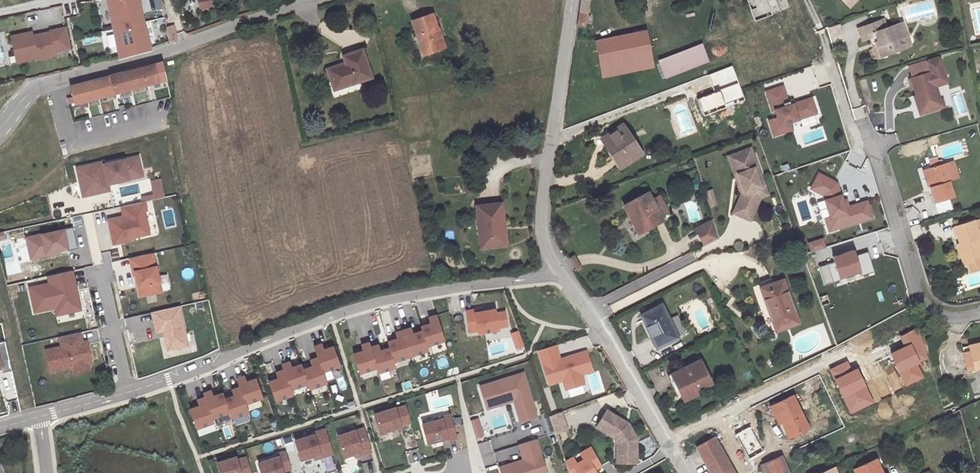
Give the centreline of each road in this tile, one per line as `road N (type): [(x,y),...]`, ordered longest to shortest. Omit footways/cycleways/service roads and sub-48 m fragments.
road 1 (residential): [(556,271),(363,304),(126,392)]
road 2 (unclassified): [(317,0),(27,95)]
road 3 (residential): [(572,0),(541,214),(556,271)]
road 4 (residential): [(556,271),(617,352),(686,472)]
road 5 (residential): [(877,141),(923,296),(951,314),(979,310)]
road 6 (residential): [(126,392),(88,221)]

